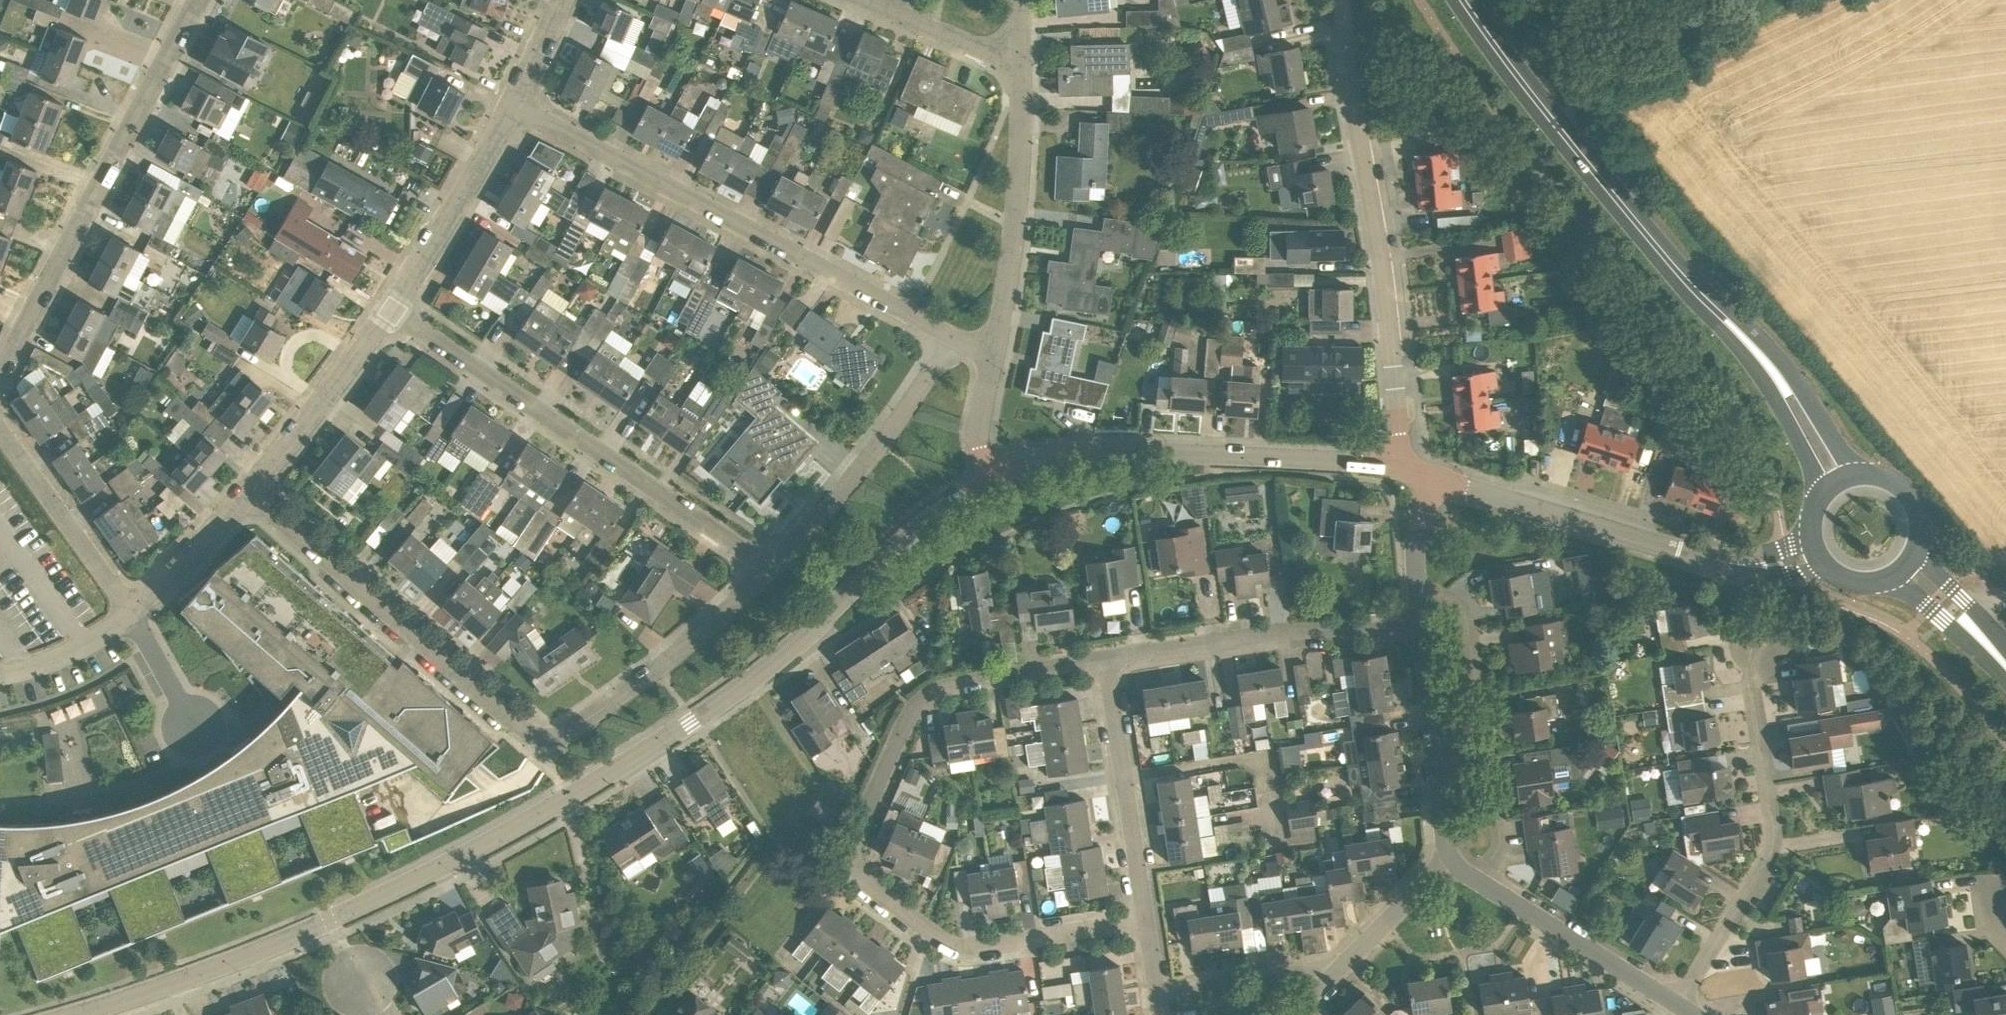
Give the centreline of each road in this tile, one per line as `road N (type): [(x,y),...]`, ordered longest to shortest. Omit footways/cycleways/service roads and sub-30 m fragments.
road 1 (secondary): [(76,1014),(291,939),(539,814),(750,684),(924,523),(992,473)]
road 2 (residential): [(1146,922),(965,948),(941,941),(864,882),(853,856),(913,708),(950,686),(1103,657)]
road 3 (residential): [(947,337),(512,105)]
road 4 (residential): [(1412,474),(1397,422),(1379,238),(1341,0)]
road 5 (residential): [(762,572),(386,314)]
road 6 (secondary): [(992,473),(1069,456),(1150,451),(1370,463),(1412,474)]
road 7 (residential): [(0,368),(198,0)]
road 8 (primary): [(1705,302),(1575,152),(1466,0)]
road 9 (residential): [(1675,1006),(1774,854),(1751,660)]
road 10 (residential): [(530,733),(248,497)]
road 11 (residential): [(1489,887),(1501,825),(1467,607),(1416,593)]
road 12 (residential): [(1103,657),(1285,631),(1422,631)]
road 13 (residential): [(990,357),(1015,276),(1018,52)]
road 14 (residential): [(762,572),(858,470),(947,337)]
road 15 (secondary): [(1699,557),(1412,474)]
road 16 (residential): [(530,733),(562,738),(660,667),(762,572)]
road 17 (residential): [(386,314),(512,105)]
road 18 (primary): [(1855,478),(1777,356),(1705,302)]
road 19 (residential): [(248,497),(386,314)]
road 20 (primary): [(1705,302),(1768,387),(1826,494)]
road 21 (residential): [(135,617),(0,437)]
road 22 (residential): [(1442,854),(1422,631)]
road 23 (residential): [(1280,841),(1270,769),(1255,759),(1125,779)]
road 24 (residential): [(1675,1006),(1489,887)]
road 25 (residential): [(1291,1014),(1442,854)]
road 26 (residential): [(1018,52),(987,55),(861,0)]
road 27 (residential): [(135,617),(248,497)]
road 28 (residential): [(0,675),(90,649),(135,617)]
road 29 (primary): [(1892,579),(2005,673)]
road 30 (residential): [(1146,922),(1125,779)]
road 31 (primary): [(2005,657),(1917,549)]
road 32 (secondary): [(1699,557),(1759,571),(1825,567)]
road 33 (residential): [(1125,779),(1103,657)]
road 34 (residential): [(1416,593),(1426,498),(1412,474)]

